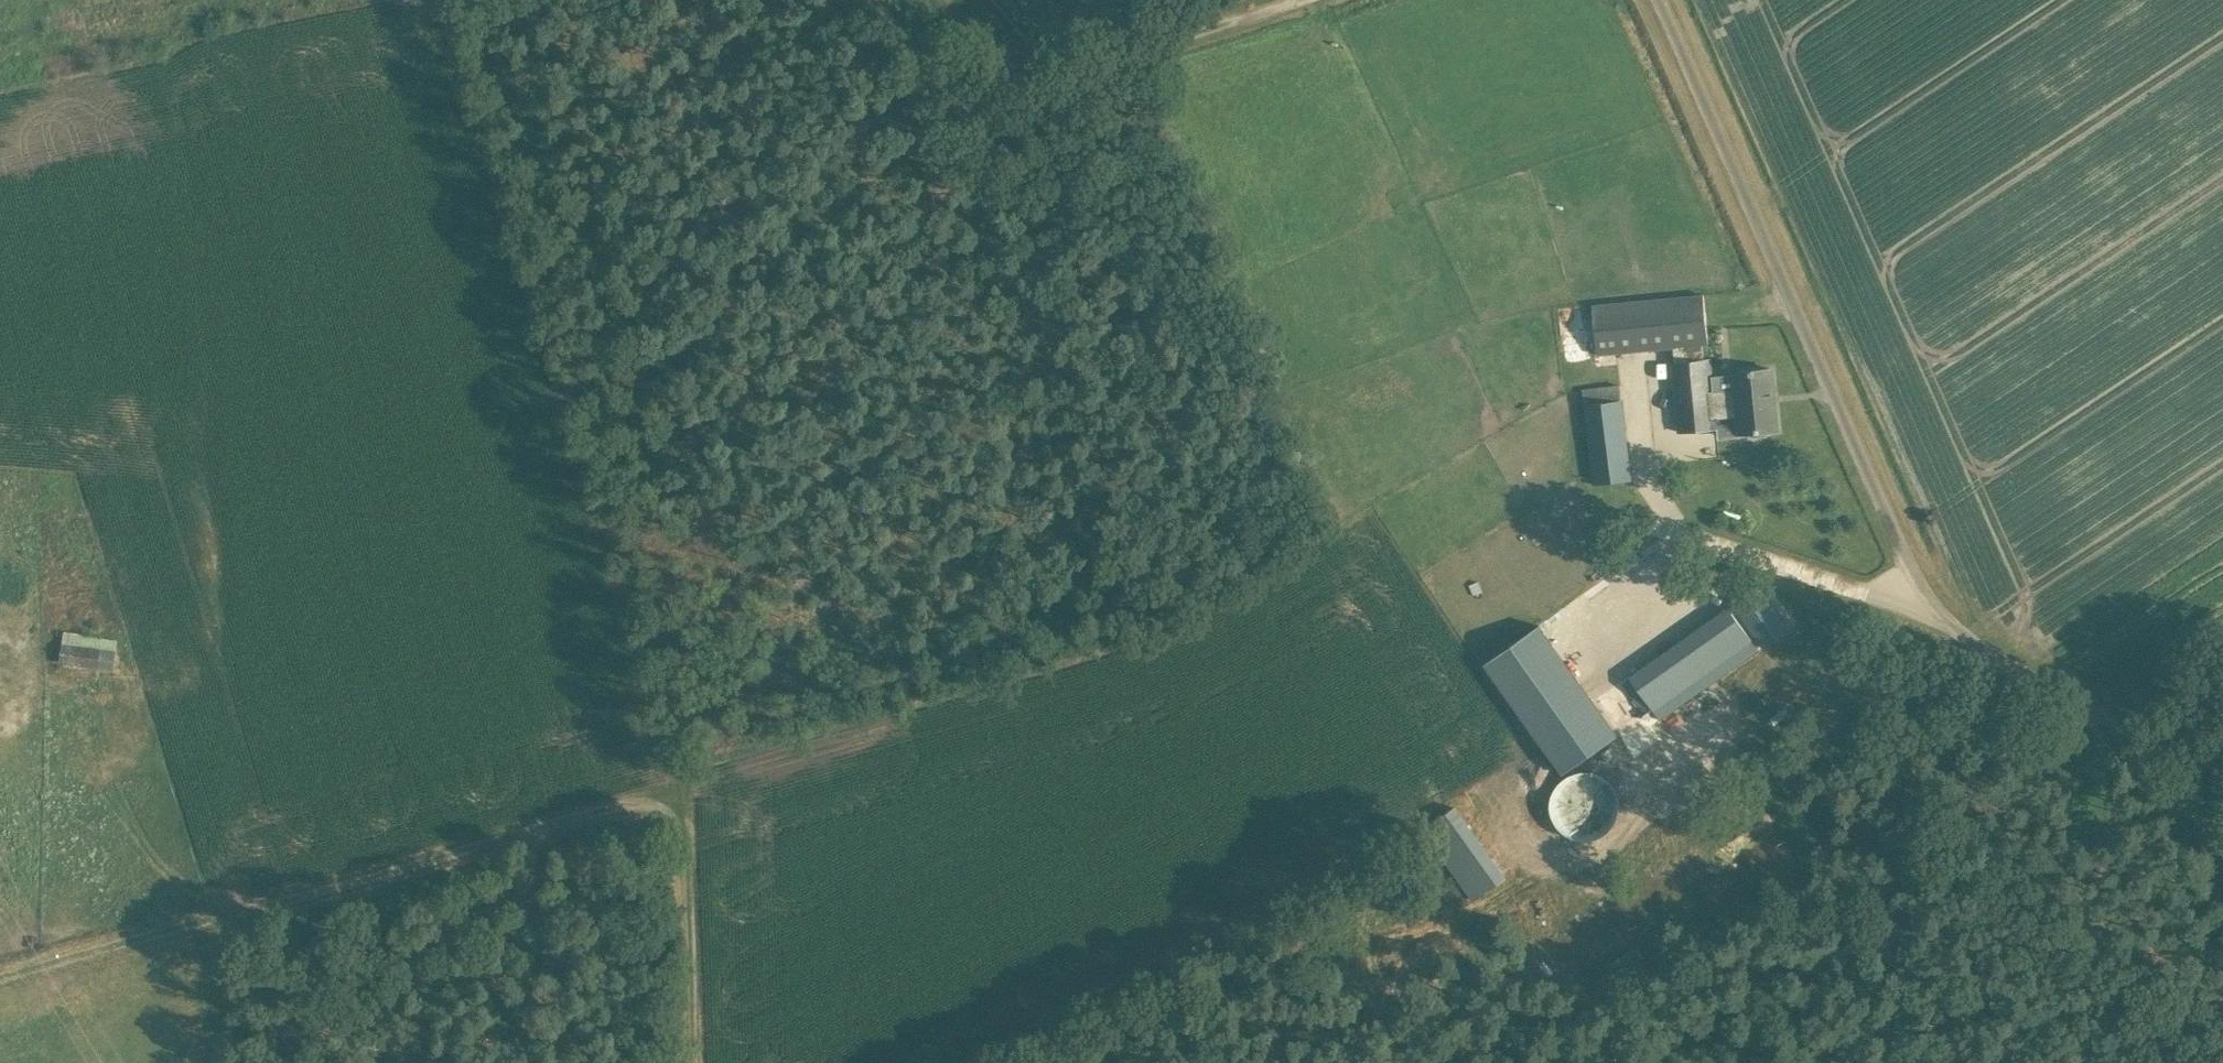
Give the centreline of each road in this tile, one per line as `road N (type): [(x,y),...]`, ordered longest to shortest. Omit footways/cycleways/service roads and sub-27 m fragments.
road 1 (unclassified): [(2222,853),(2147,751),(2107,717),(1968,643),(1929,600),(1661,0)]
road 2 (track): [(0,979),(259,903),(655,811),(680,841),(688,885),(691,1062)]
road 3 (track): [(1138,57),(1318,535)]
road 4 (track): [(869,0),(957,108),(999,122),(1021,119),(1184,33),(1289,4)]

